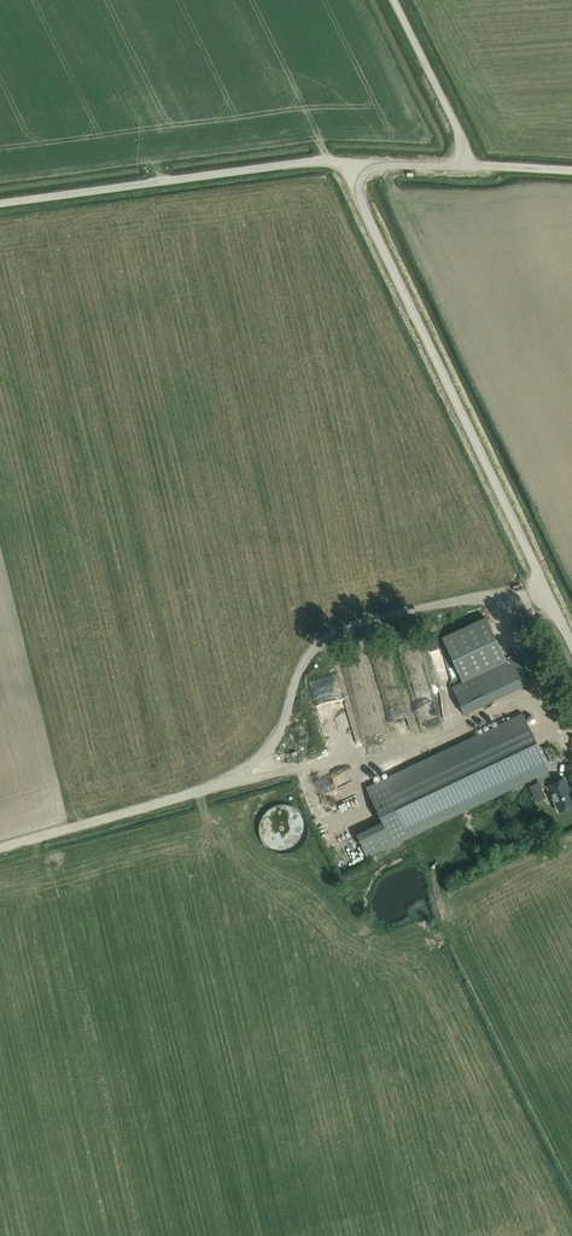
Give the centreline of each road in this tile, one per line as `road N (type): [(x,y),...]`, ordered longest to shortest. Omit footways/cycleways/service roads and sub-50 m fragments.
road 1 (unclassified): [(571,642),(356,192),(355,164)]
road 2 (unclassified): [(355,164),(308,162),(0,203)]
road 3 (unclassified): [(393,0),(456,128),(463,165)]

